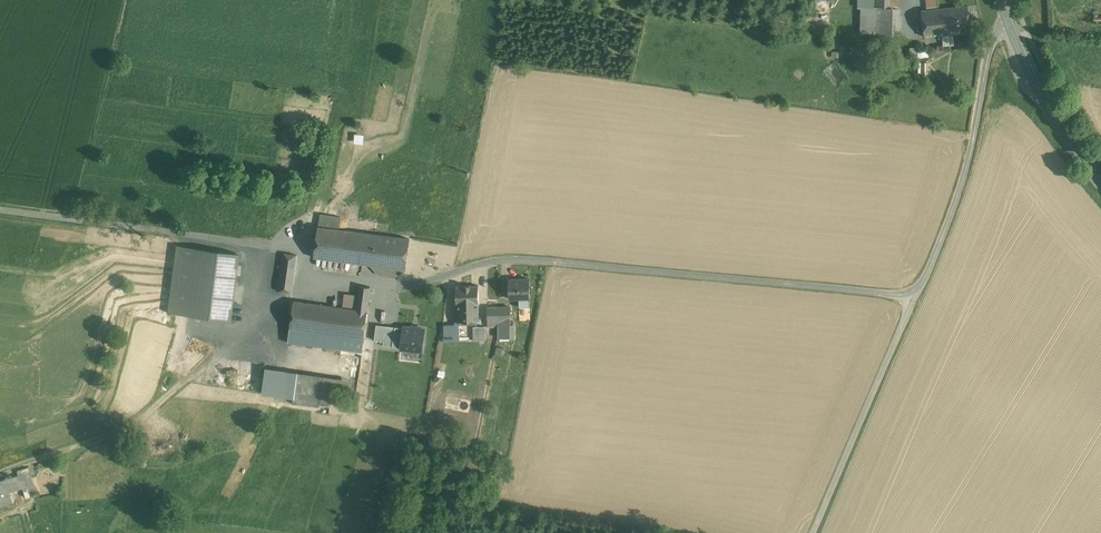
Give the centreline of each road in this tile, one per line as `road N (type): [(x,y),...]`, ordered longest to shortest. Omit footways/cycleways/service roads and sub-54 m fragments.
road 1 (track): [(1009,21),(991,56),(969,174),(945,237),(816,532)]
road 2 (track): [(917,294),(547,261),(488,260),(440,279)]
road 3 (track): [(0,209),(307,250),(306,269),(440,279)]
road 4 (track): [(263,244),(250,328),(116,431),(0,473)]
road 5 (secondary): [(1100,181),(1038,88),(1002,0)]

